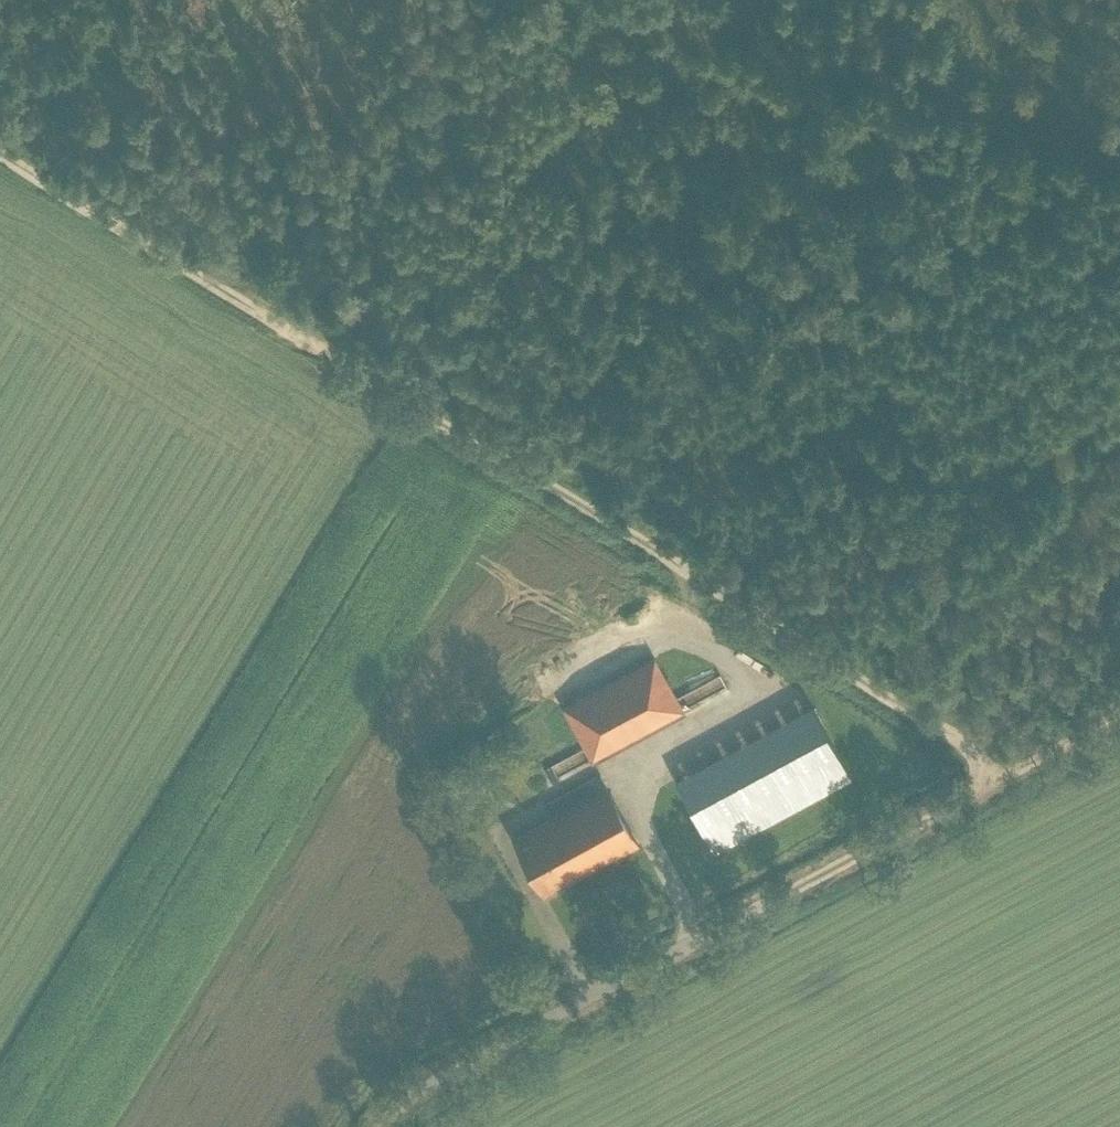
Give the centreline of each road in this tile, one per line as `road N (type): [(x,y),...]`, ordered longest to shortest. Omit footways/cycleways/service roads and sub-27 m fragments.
road 1 (track): [(977,790),(500,460),(0,159)]
road 2 (track): [(378,1126),(397,1104),(977,790)]
road 3 (track): [(1119,714),(977,790)]

